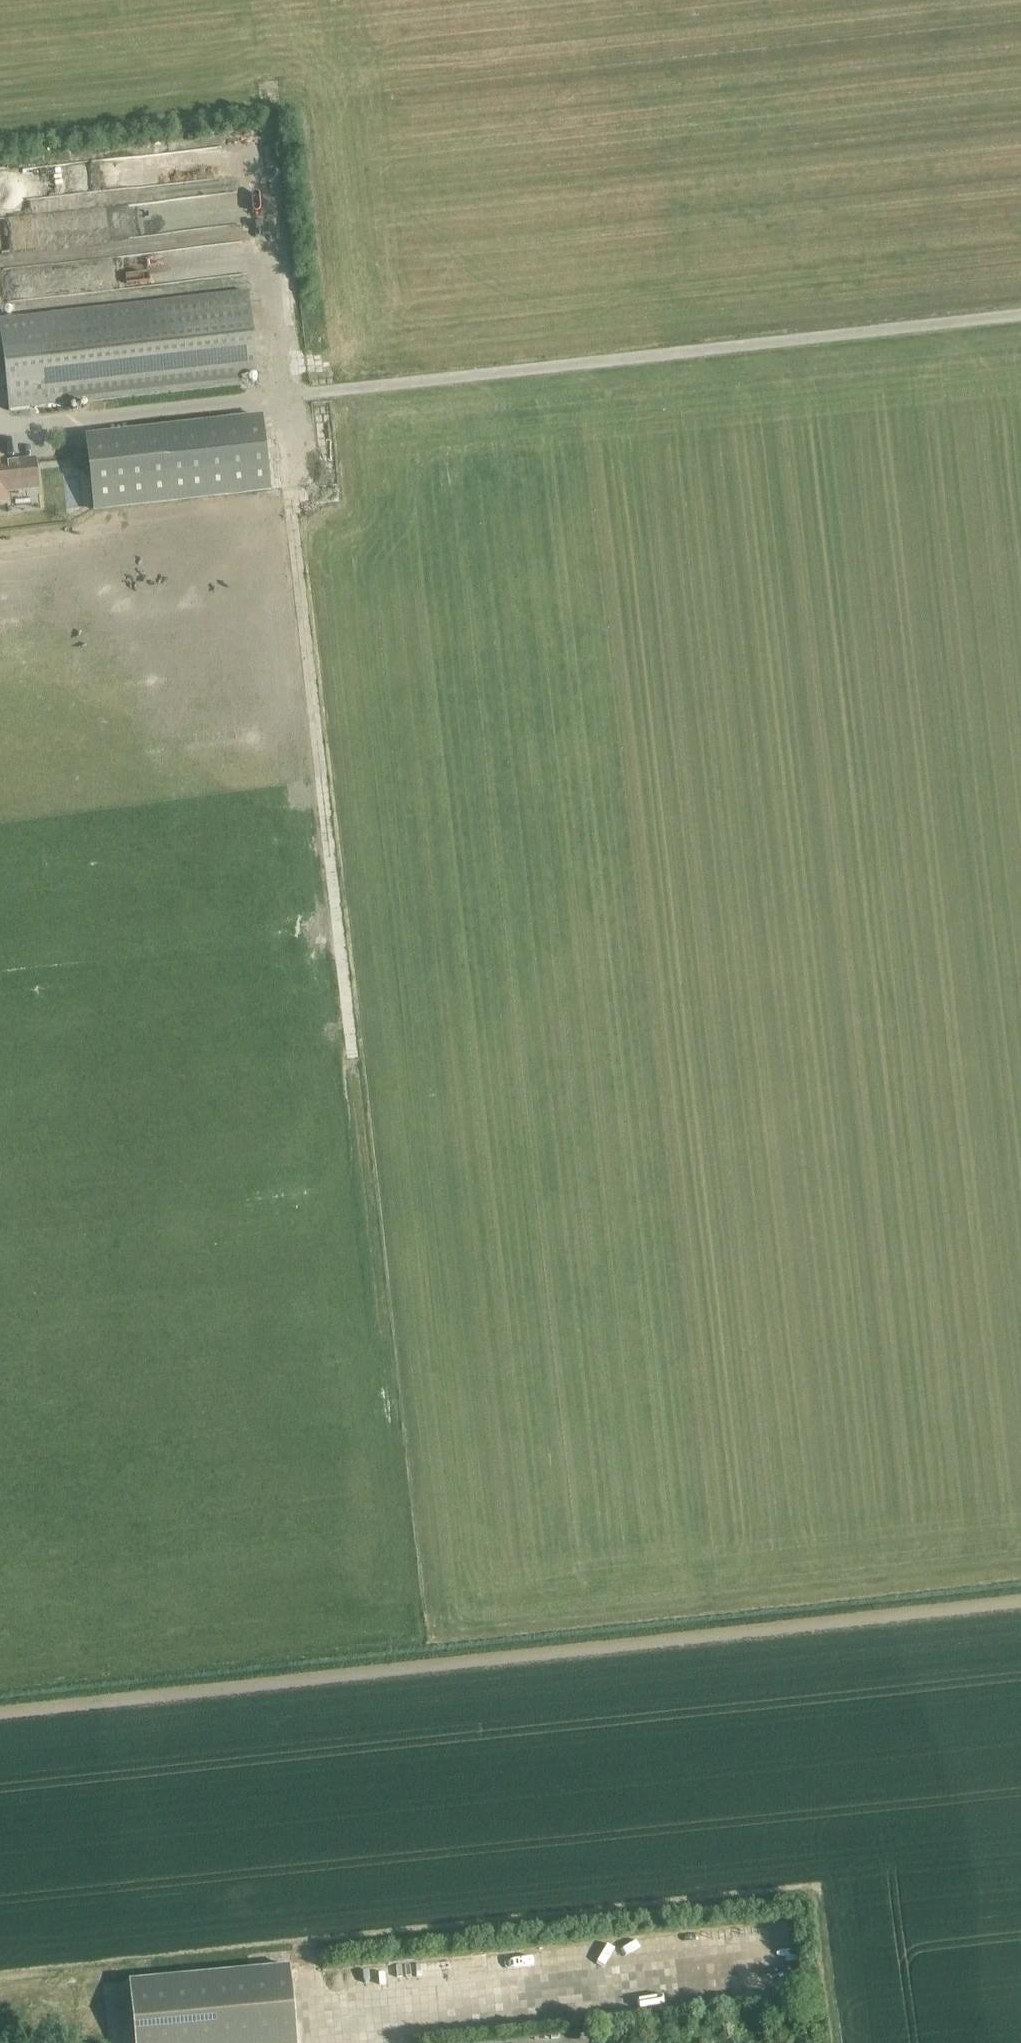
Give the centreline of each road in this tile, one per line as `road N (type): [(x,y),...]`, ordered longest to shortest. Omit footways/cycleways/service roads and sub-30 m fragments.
road 1 (track): [(382,1333),(276,397)]
road 2 (track): [(1020,314),(307,394)]

